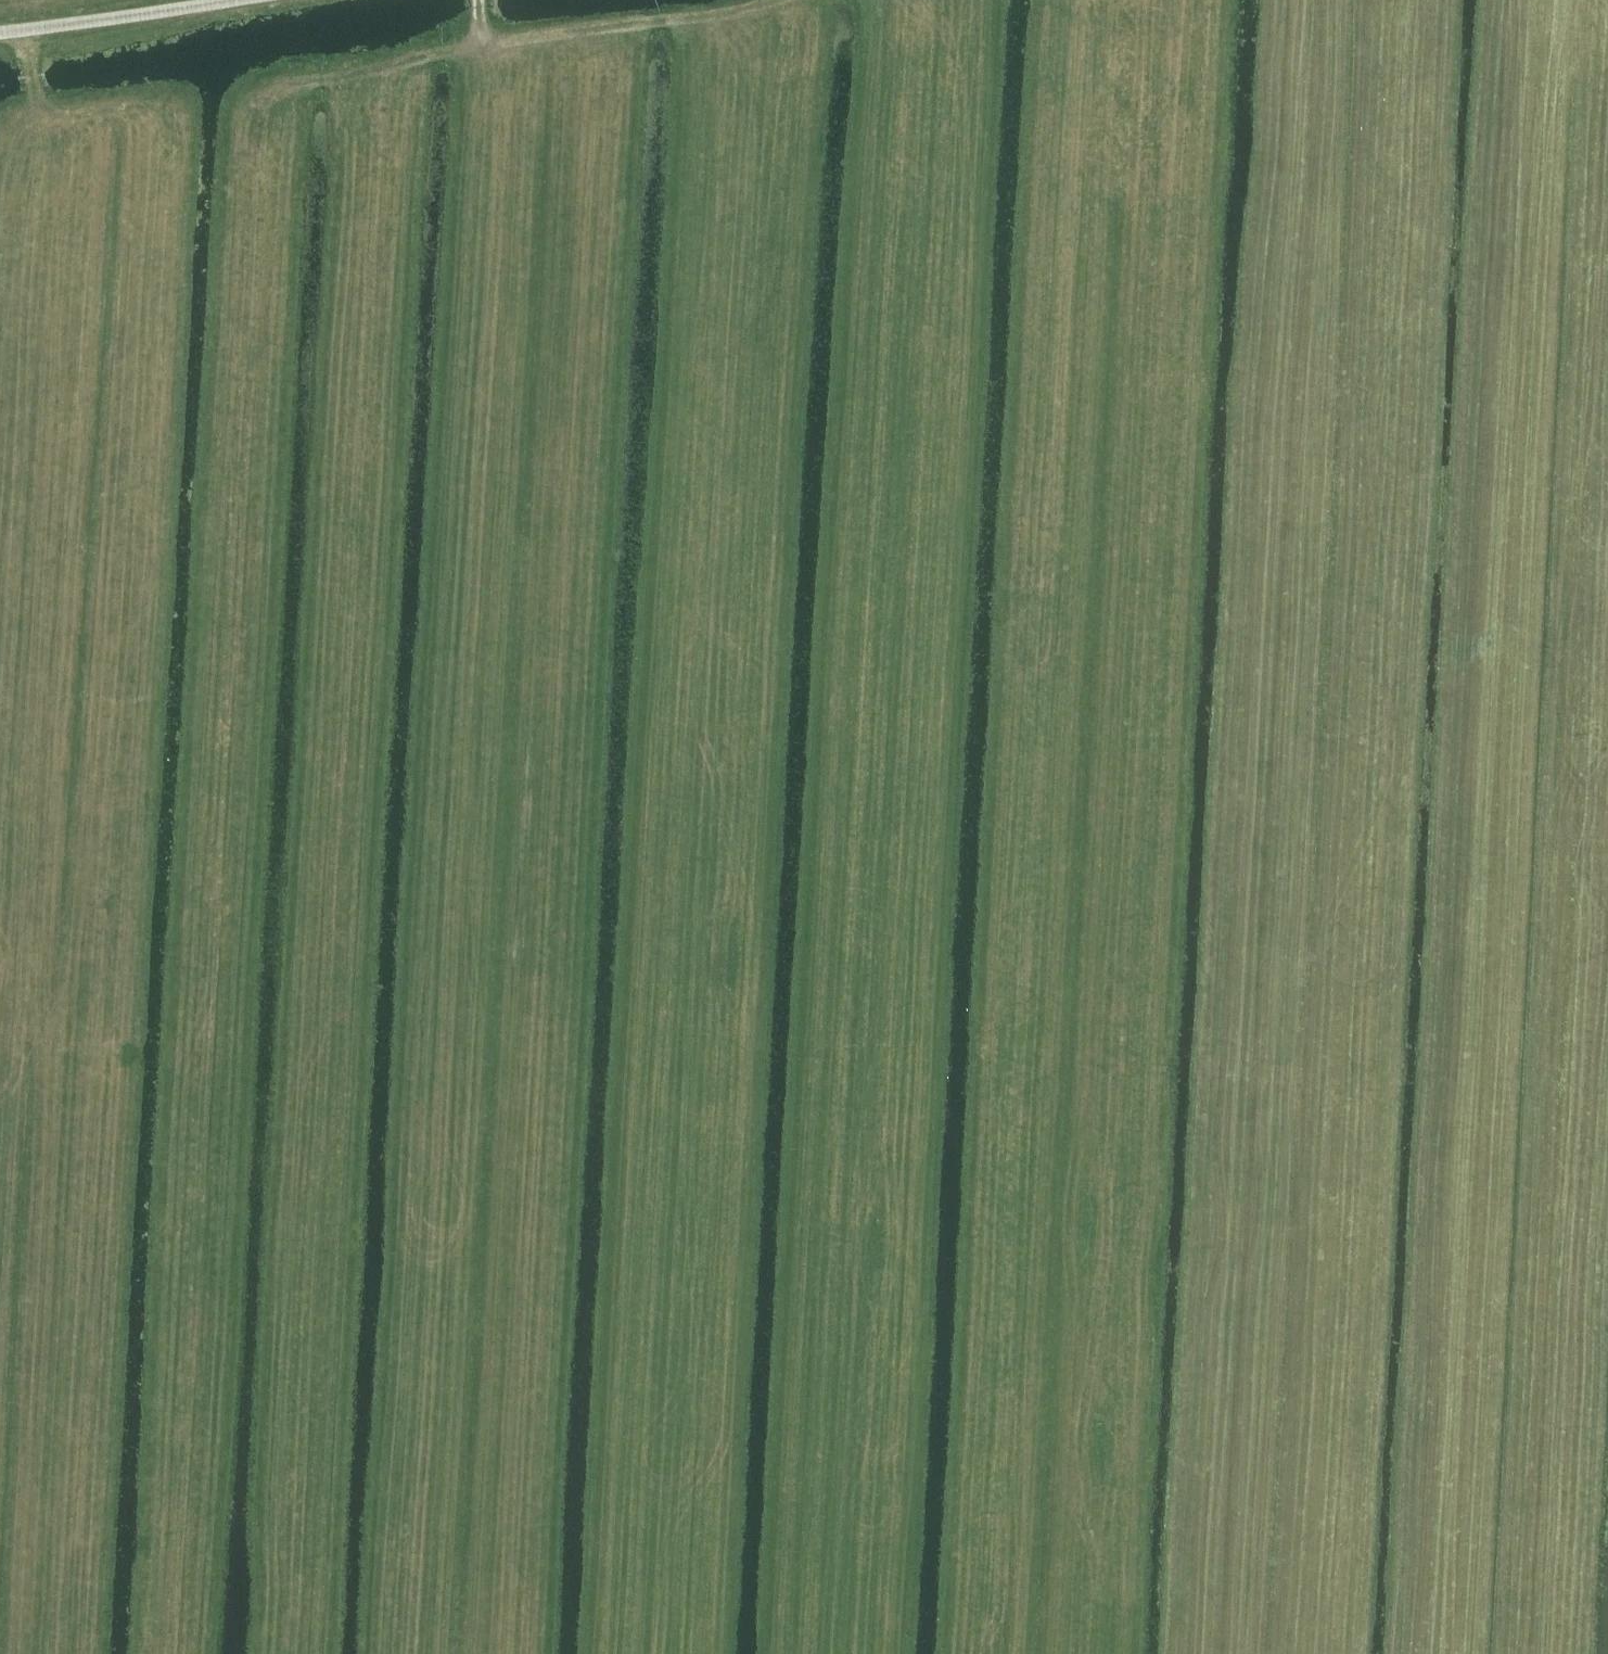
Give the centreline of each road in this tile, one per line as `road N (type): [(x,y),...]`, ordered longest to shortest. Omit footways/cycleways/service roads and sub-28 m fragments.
road 1 (track): [(246,0),(0,35)]

